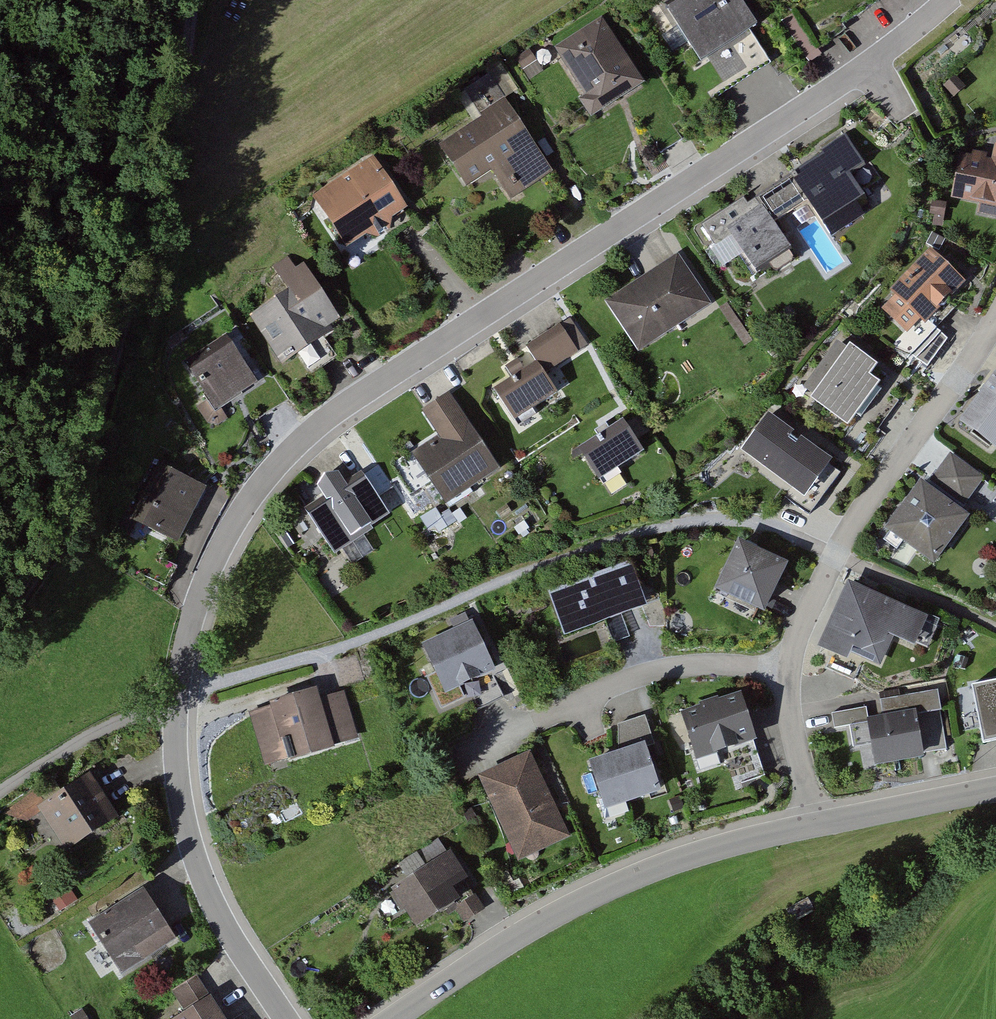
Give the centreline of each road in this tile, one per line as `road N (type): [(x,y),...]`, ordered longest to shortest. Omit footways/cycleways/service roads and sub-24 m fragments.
road 1 (residential): [(285,1018),(193,854),(176,761),(182,653),(230,522),(276,463),(330,417),(884,53),(951,0)]
road 2 (track): [(995,632),(843,557),(730,520),(653,528),(327,654),(177,697),(67,745),(0,790)]
road 3 (track): [(0,631),(60,530),(119,360),(161,208),(187,0)]
road 4 (residential): [(815,826),(620,880),(394,1018)]
road 5 (residential): [(789,674),(800,625),(896,462),(995,316)]
road 6 (residential): [(470,746),(656,676),(789,674)]
road 7 (residential): [(995,790),(815,826)]
road 8 (residential): [(815,826),(787,710),(789,674)]

